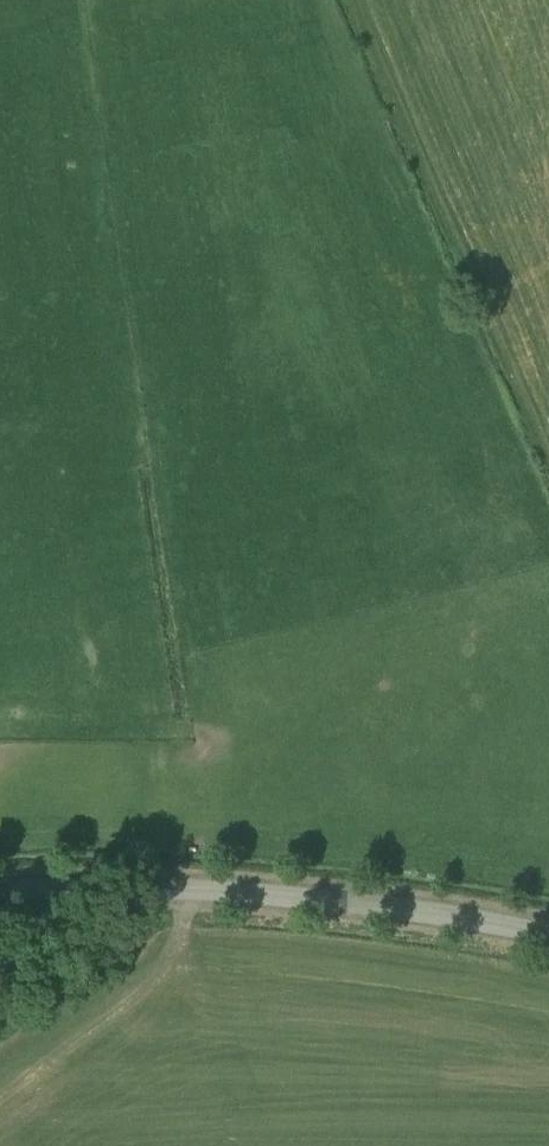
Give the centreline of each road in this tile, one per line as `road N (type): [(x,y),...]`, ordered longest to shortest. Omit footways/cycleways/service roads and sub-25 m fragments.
road 1 (tertiary): [(548,937),(490,923),(178,889),(0,894)]

